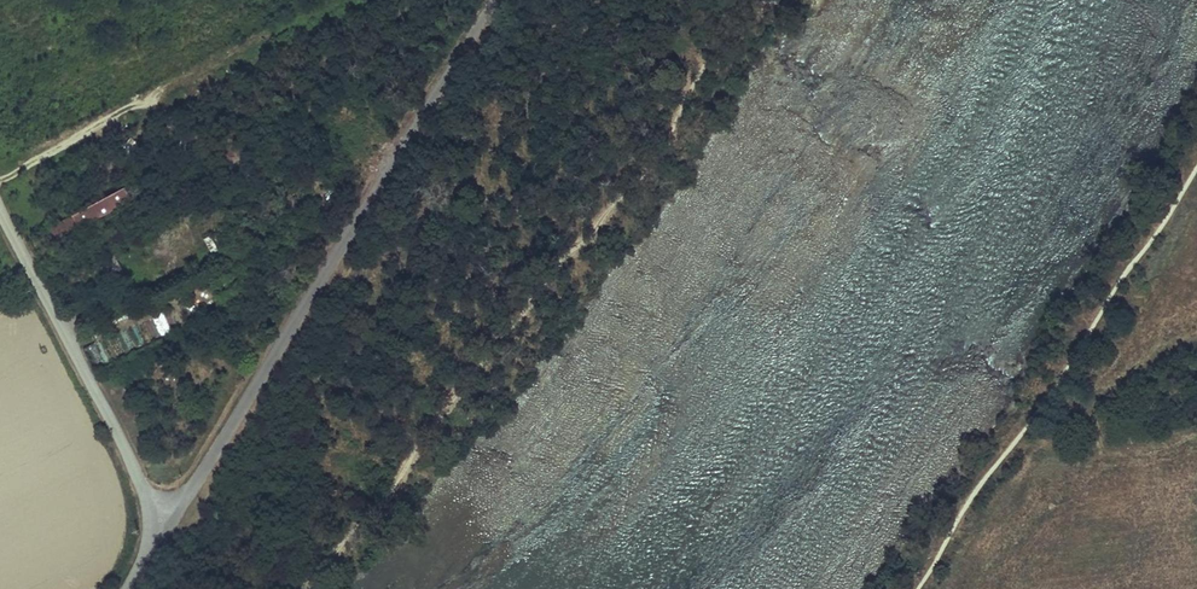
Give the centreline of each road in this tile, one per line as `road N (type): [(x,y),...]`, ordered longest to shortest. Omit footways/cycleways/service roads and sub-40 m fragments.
road 1 (unclassified): [(159,520),(233,423),(494,0)]
road 2 (unclassified): [(159,520),(0,216)]

